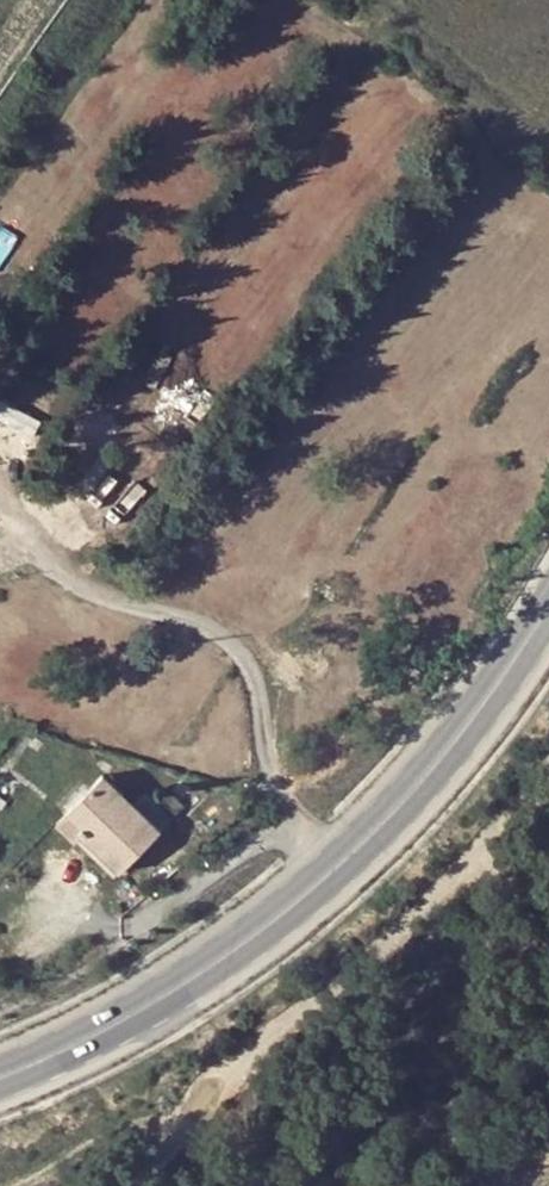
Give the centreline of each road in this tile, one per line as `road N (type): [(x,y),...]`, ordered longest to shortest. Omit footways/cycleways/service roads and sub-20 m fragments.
road 1 (secondary): [(0,1079),(105,1033),(306,894),(404,803),(548,602)]

